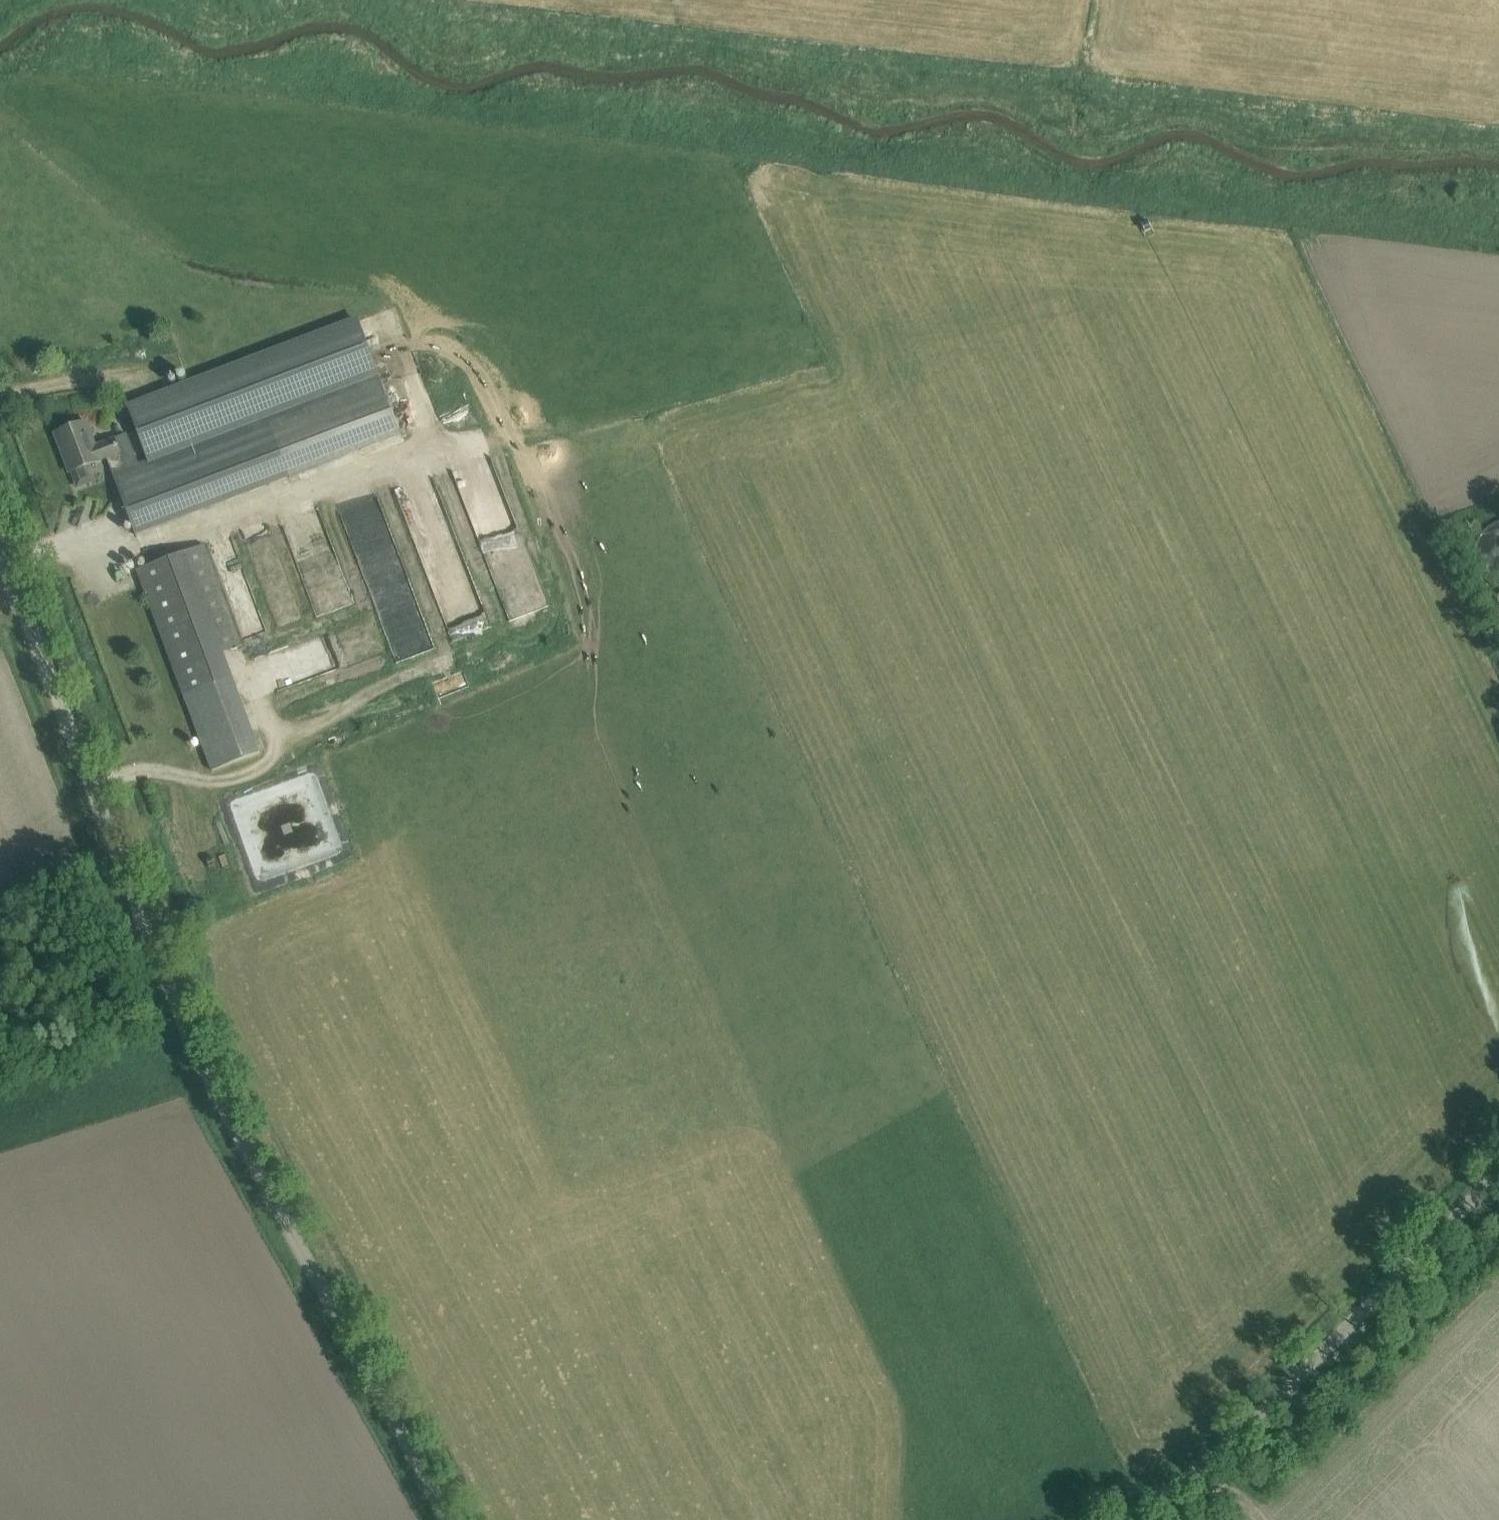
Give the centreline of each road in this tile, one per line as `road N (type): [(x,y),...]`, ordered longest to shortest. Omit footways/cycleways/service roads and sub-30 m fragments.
road 1 (unclassified): [(459,1519),(219,1075),(0,531)]
road 2 (unclassified): [(1108,1519),(1217,1443),(1498,1162)]

